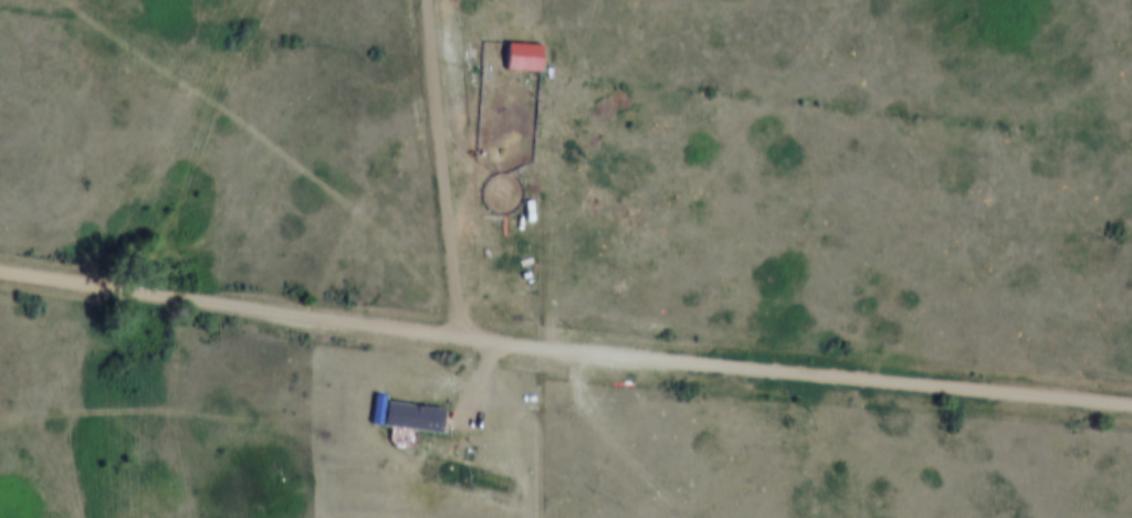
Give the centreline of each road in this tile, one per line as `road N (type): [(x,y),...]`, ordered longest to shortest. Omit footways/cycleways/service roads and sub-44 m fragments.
road 1 (track): [(557,351),(563,62),(586,0)]

